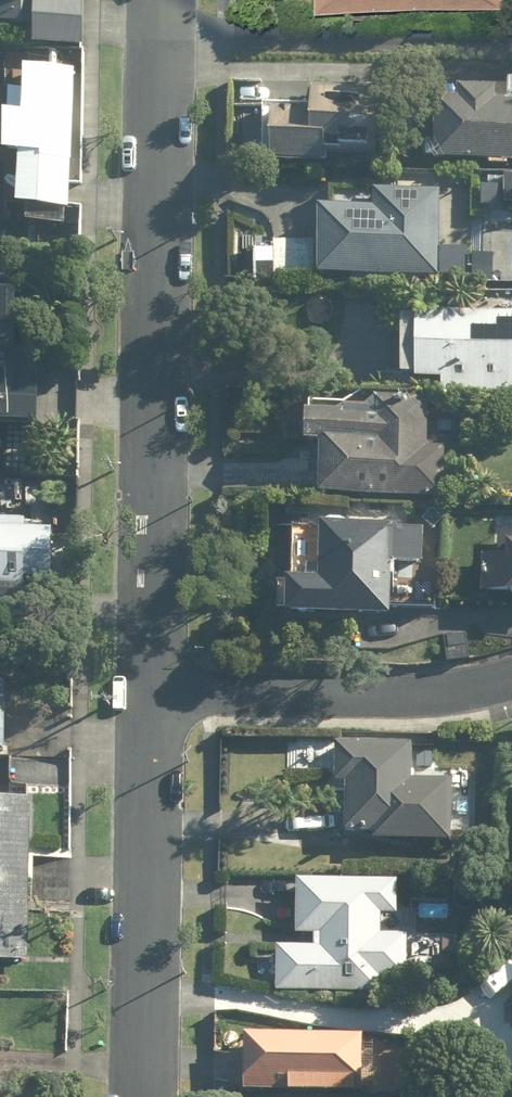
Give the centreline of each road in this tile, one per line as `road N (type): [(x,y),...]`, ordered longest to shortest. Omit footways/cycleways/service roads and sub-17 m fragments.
road 1 (residential): [(158,0),(147,691)]
road 2 (residential): [(147,691),(142,1096)]
road 3 (residential): [(511,675),(458,691),(147,691)]

